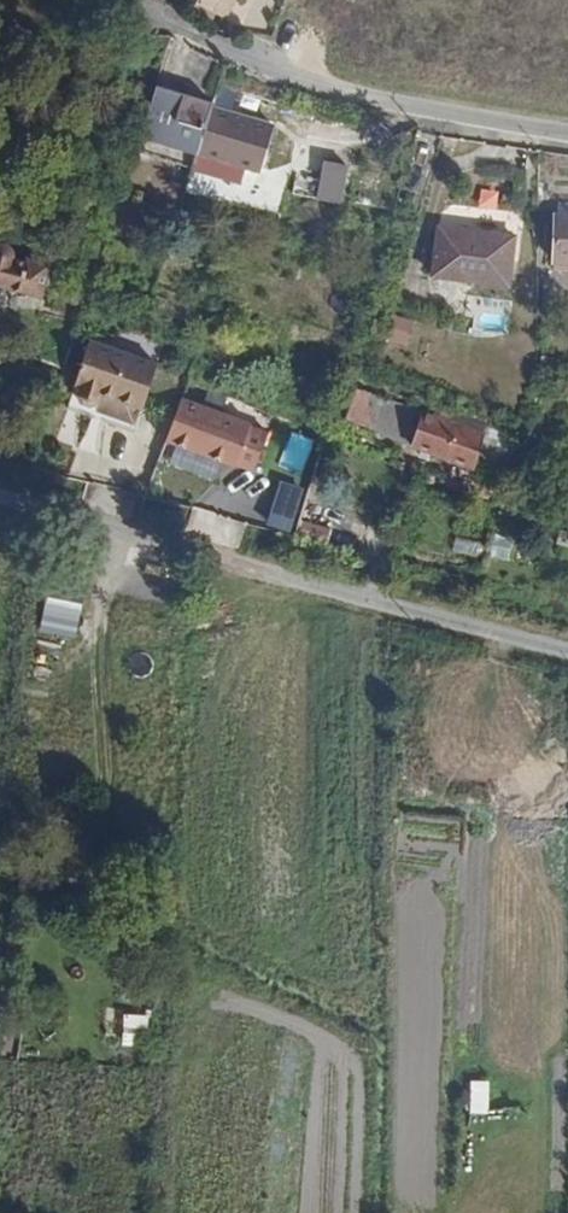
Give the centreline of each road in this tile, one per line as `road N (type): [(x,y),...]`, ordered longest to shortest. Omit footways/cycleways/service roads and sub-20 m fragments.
road 1 (residential): [(0,486),(400,607),(567,648)]
road 2 (unclassified): [(86,295),(176,333),(208,368),(479,479),(567,501)]
road 3 (unclassified): [(202,40),(290,76),(567,132)]

